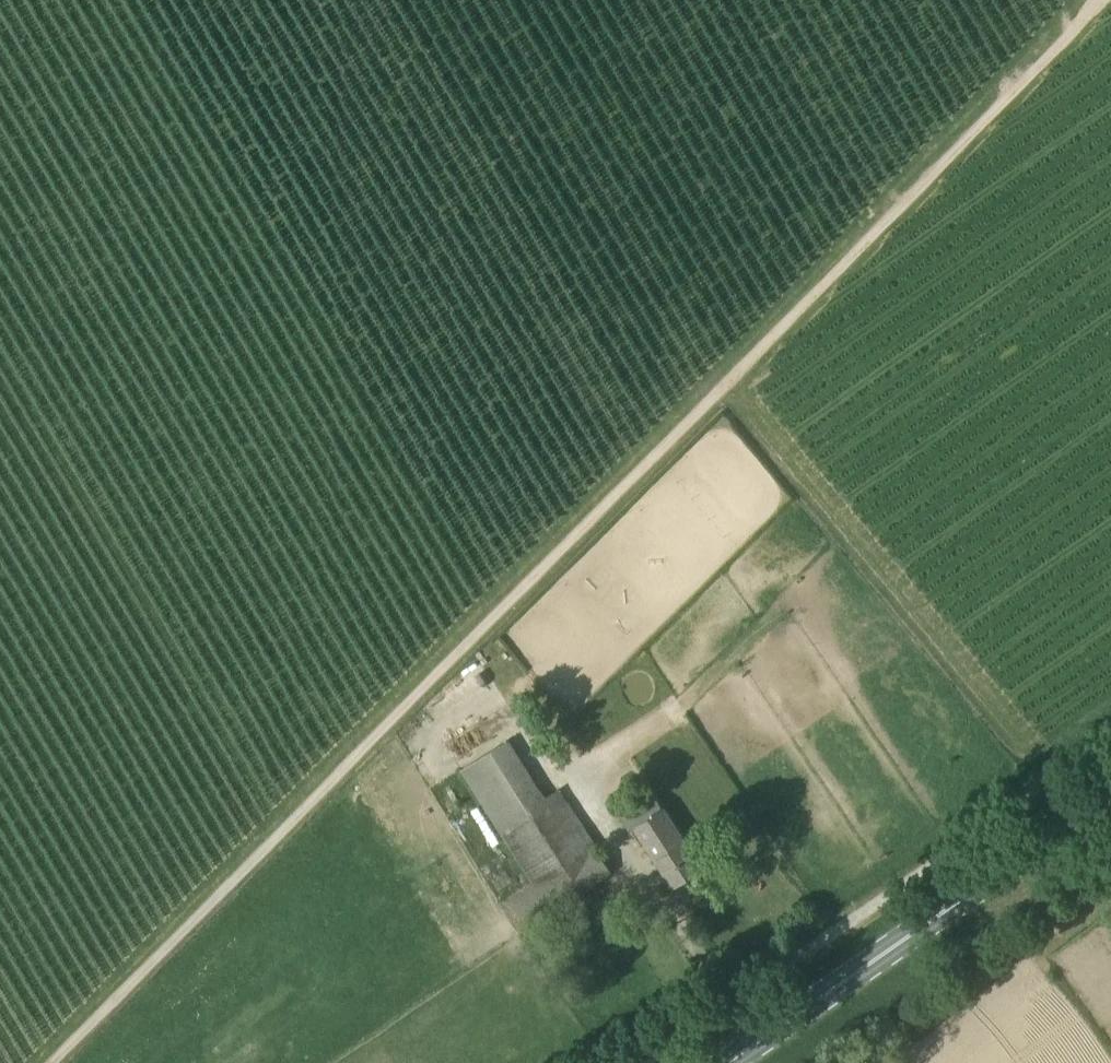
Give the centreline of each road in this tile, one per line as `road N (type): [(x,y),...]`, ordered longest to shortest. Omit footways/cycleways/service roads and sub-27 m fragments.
road 1 (track): [(1095,0),(660,449),(43,1062)]
road 2 (primary): [(720,1062),(1110,793)]

